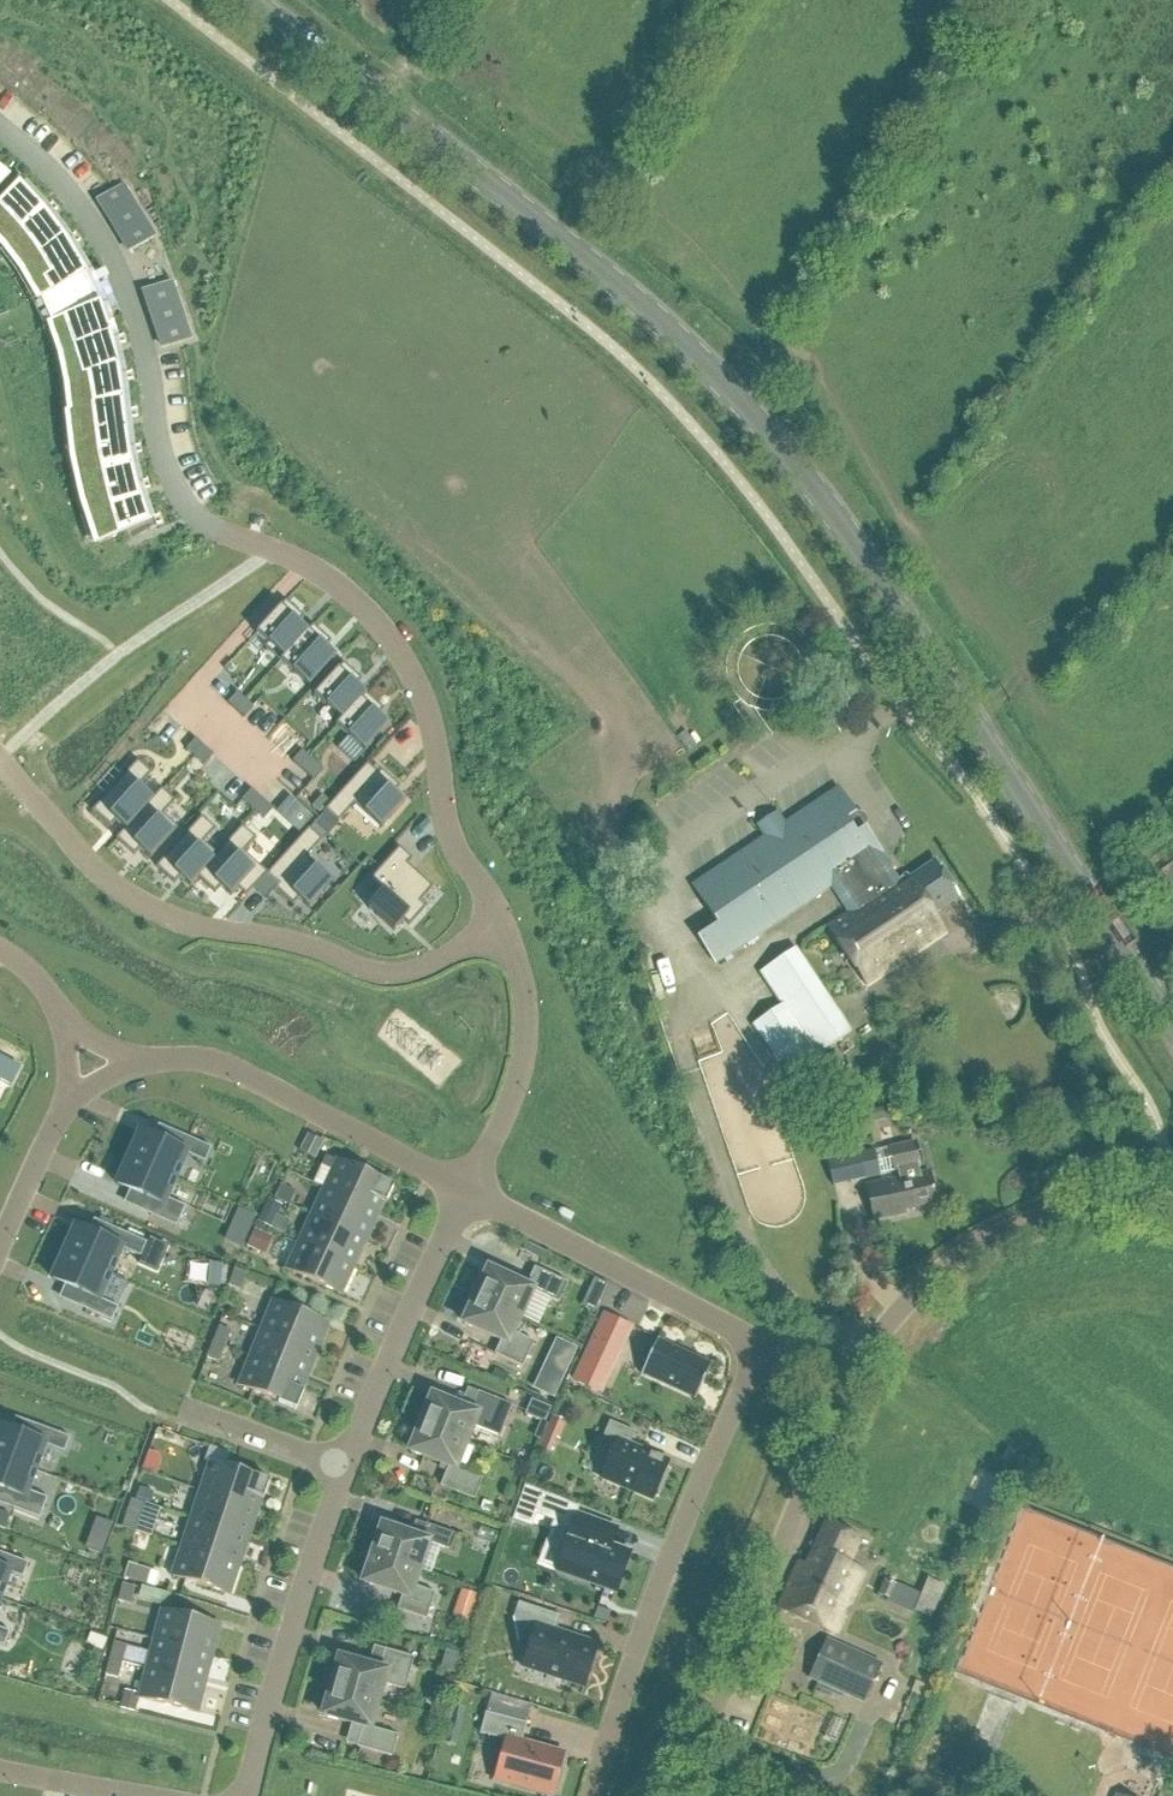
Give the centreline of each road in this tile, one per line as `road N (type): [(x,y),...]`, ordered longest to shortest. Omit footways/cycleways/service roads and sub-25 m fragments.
road 1 (secondary): [(1172,1029),(876,576),(756,419),(612,281),(251,0)]
road 2 (residential): [(0,128),(70,198),(110,260),(137,328),(156,450),(177,495),(224,536),(330,581),(403,659),(430,724),(450,834),(500,927)]
road 3 (residential): [(500,927),(438,963),(394,975),(310,945),(190,927),(115,888),(0,765)]
road 4 (residential): [(763,1347),(652,1603),(590,1795)]
road 5 (unclassified): [(680,1795),(851,1389)]
road 6 (unclassified): [(851,1389),(900,1312),(1001,1235),(1049,1220),(1172,1208)]
road 7 (residential): [(468,1194),(220,1064),(139,1059)]
road 8 (residential): [(343,1467),(246,1795)]
road 9 (residential): [(763,1347),(468,1194)]
road 10 (residential): [(468,1194),(343,1467)]
road 11 (residential): [(500,927),(523,993),(523,1054),(468,1194)]
road 12 (residential): [(185,1410),(343,1467)]
road 13 (residential): [(66,1107),(0,1247)]
road 14 (residential): [(0,1772),(135,1795)]

